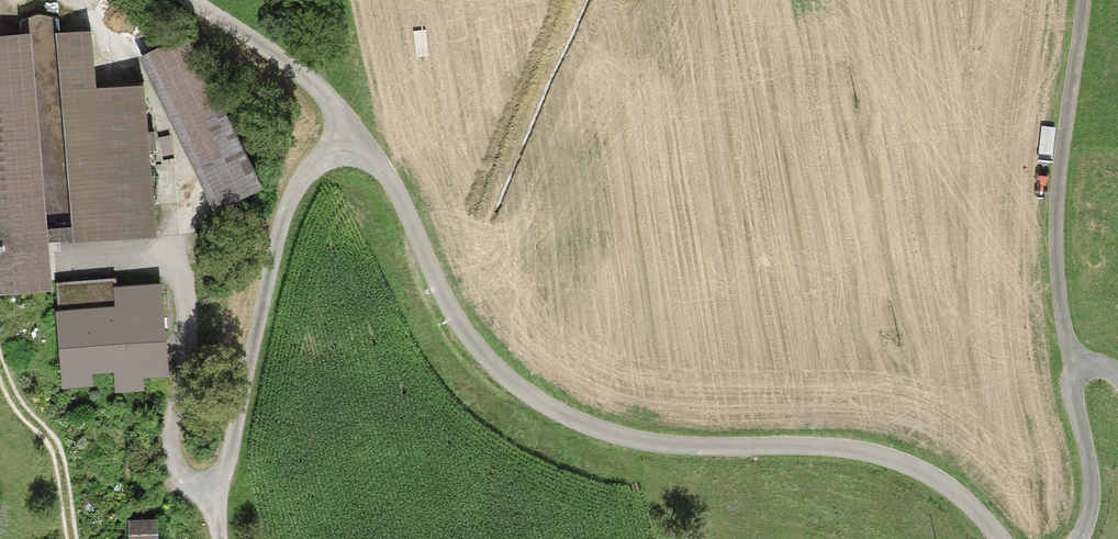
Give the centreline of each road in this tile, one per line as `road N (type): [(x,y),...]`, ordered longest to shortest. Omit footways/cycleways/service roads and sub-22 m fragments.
road 1 (track): [(183,0),(307,85),(386,184),(468,349),(573,427),(715,452),(889,462),(946,489),(1006,538)]
road 2 (track): [(1073,538),(1089,488),(1051,282),(1081,0)]
road 3 (track): [(354,139),(324,152),(291,185),(209,512),(209,538)]

